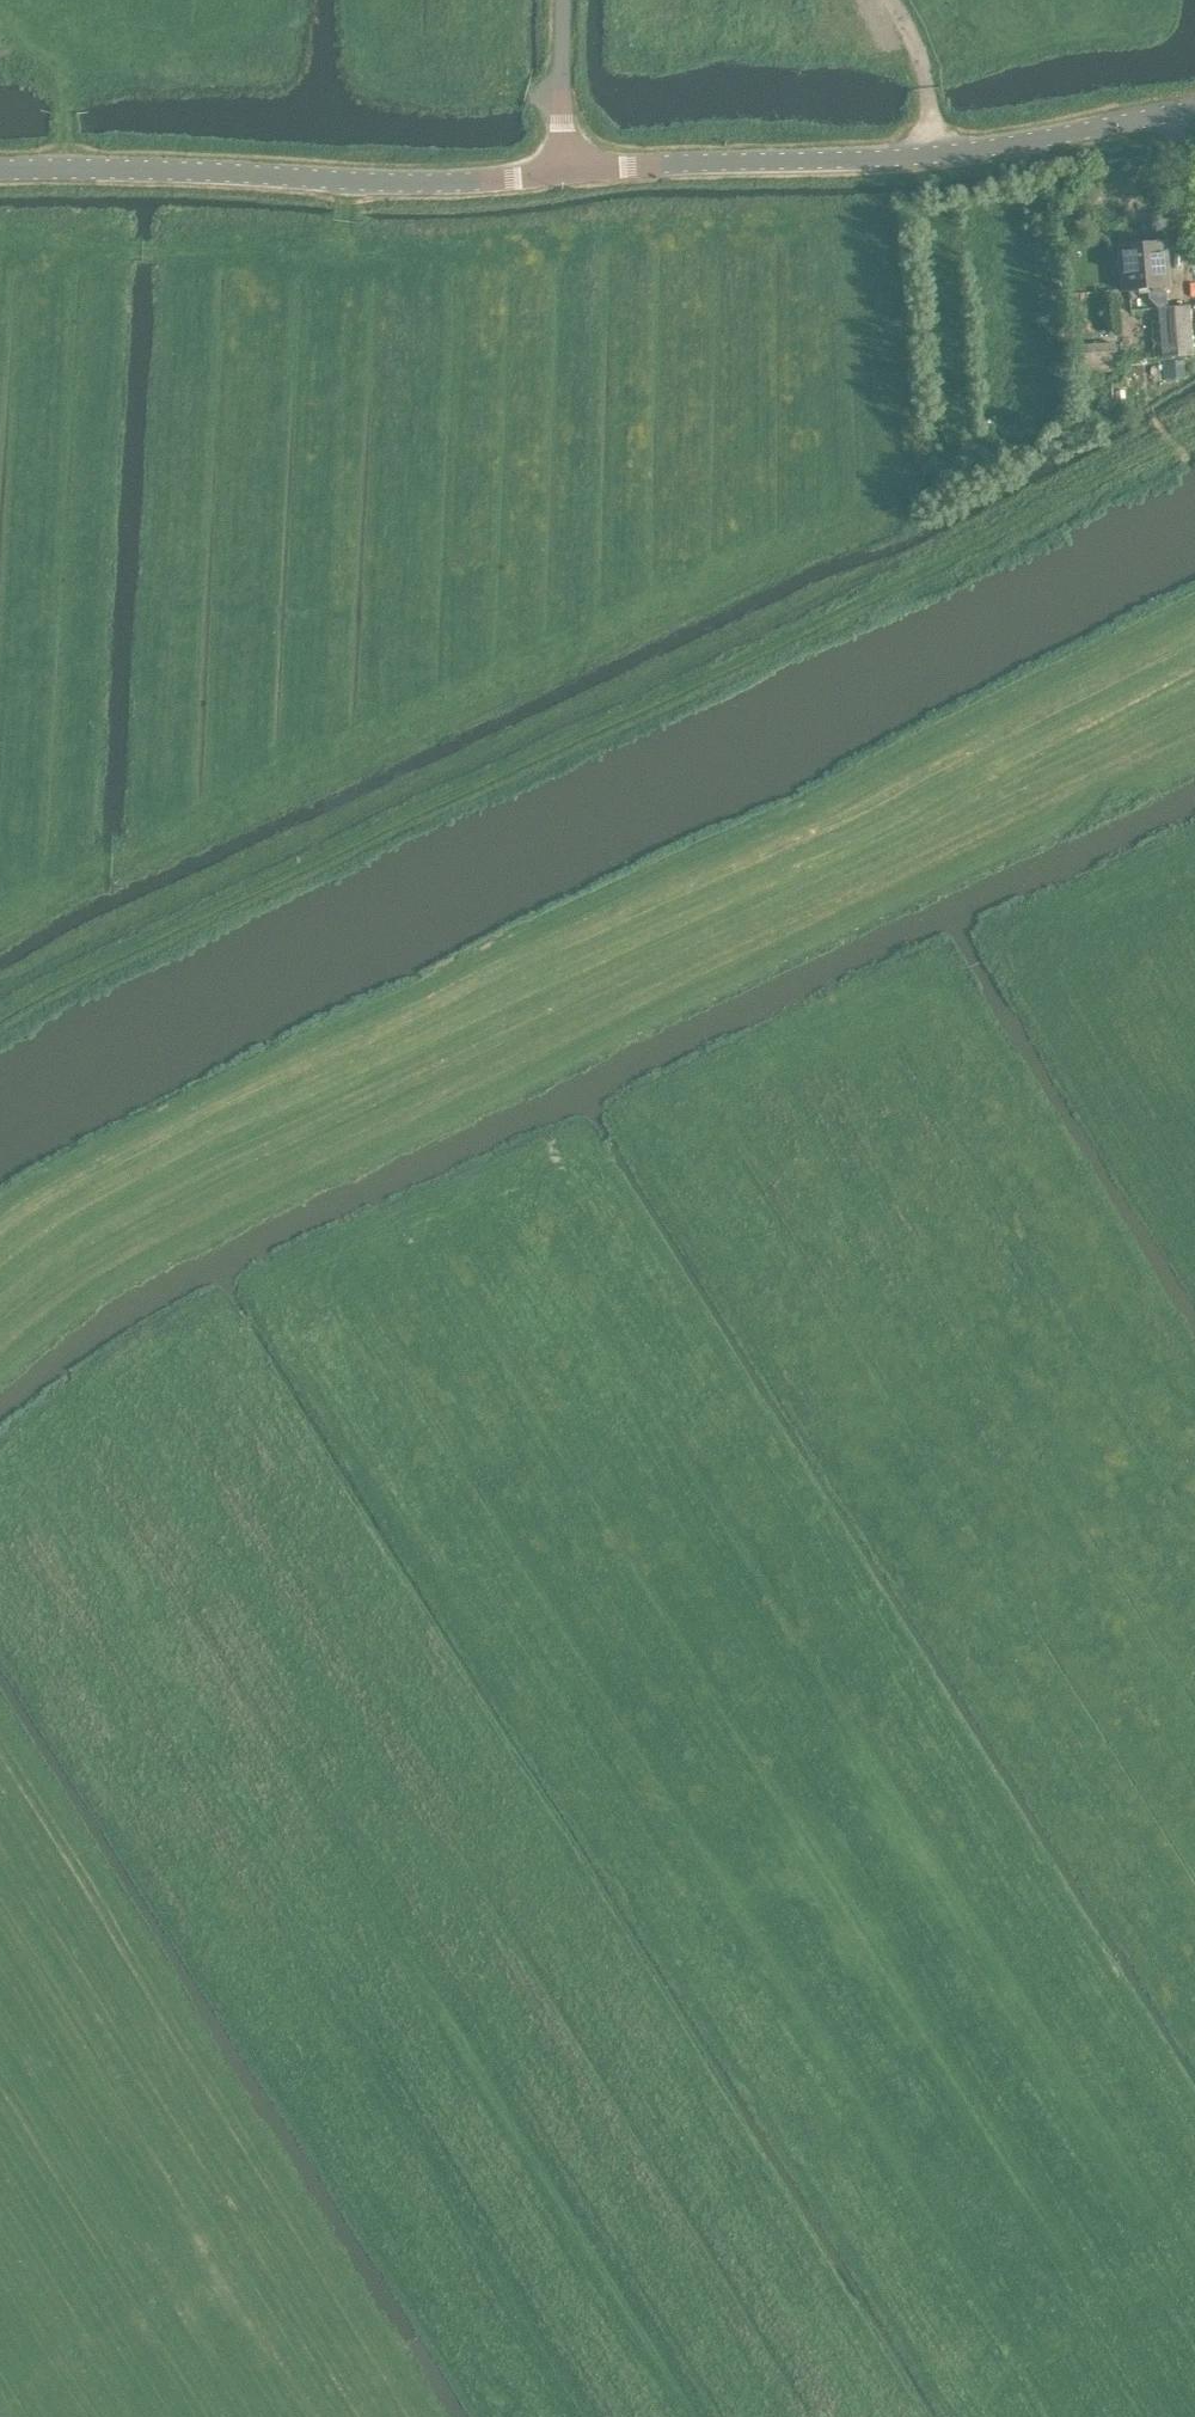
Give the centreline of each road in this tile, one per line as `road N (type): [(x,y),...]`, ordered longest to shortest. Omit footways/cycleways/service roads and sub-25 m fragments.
road 1 (tertiary): [(568,167),(934,153),(1194,110)]
road 2 (tertiary): [(568,167),(444,182),(0,169)]
road 3 (track): [(0,8),(66,75),(63,169)]
road 4 (unclassified): [(568,167),(561,0)]

